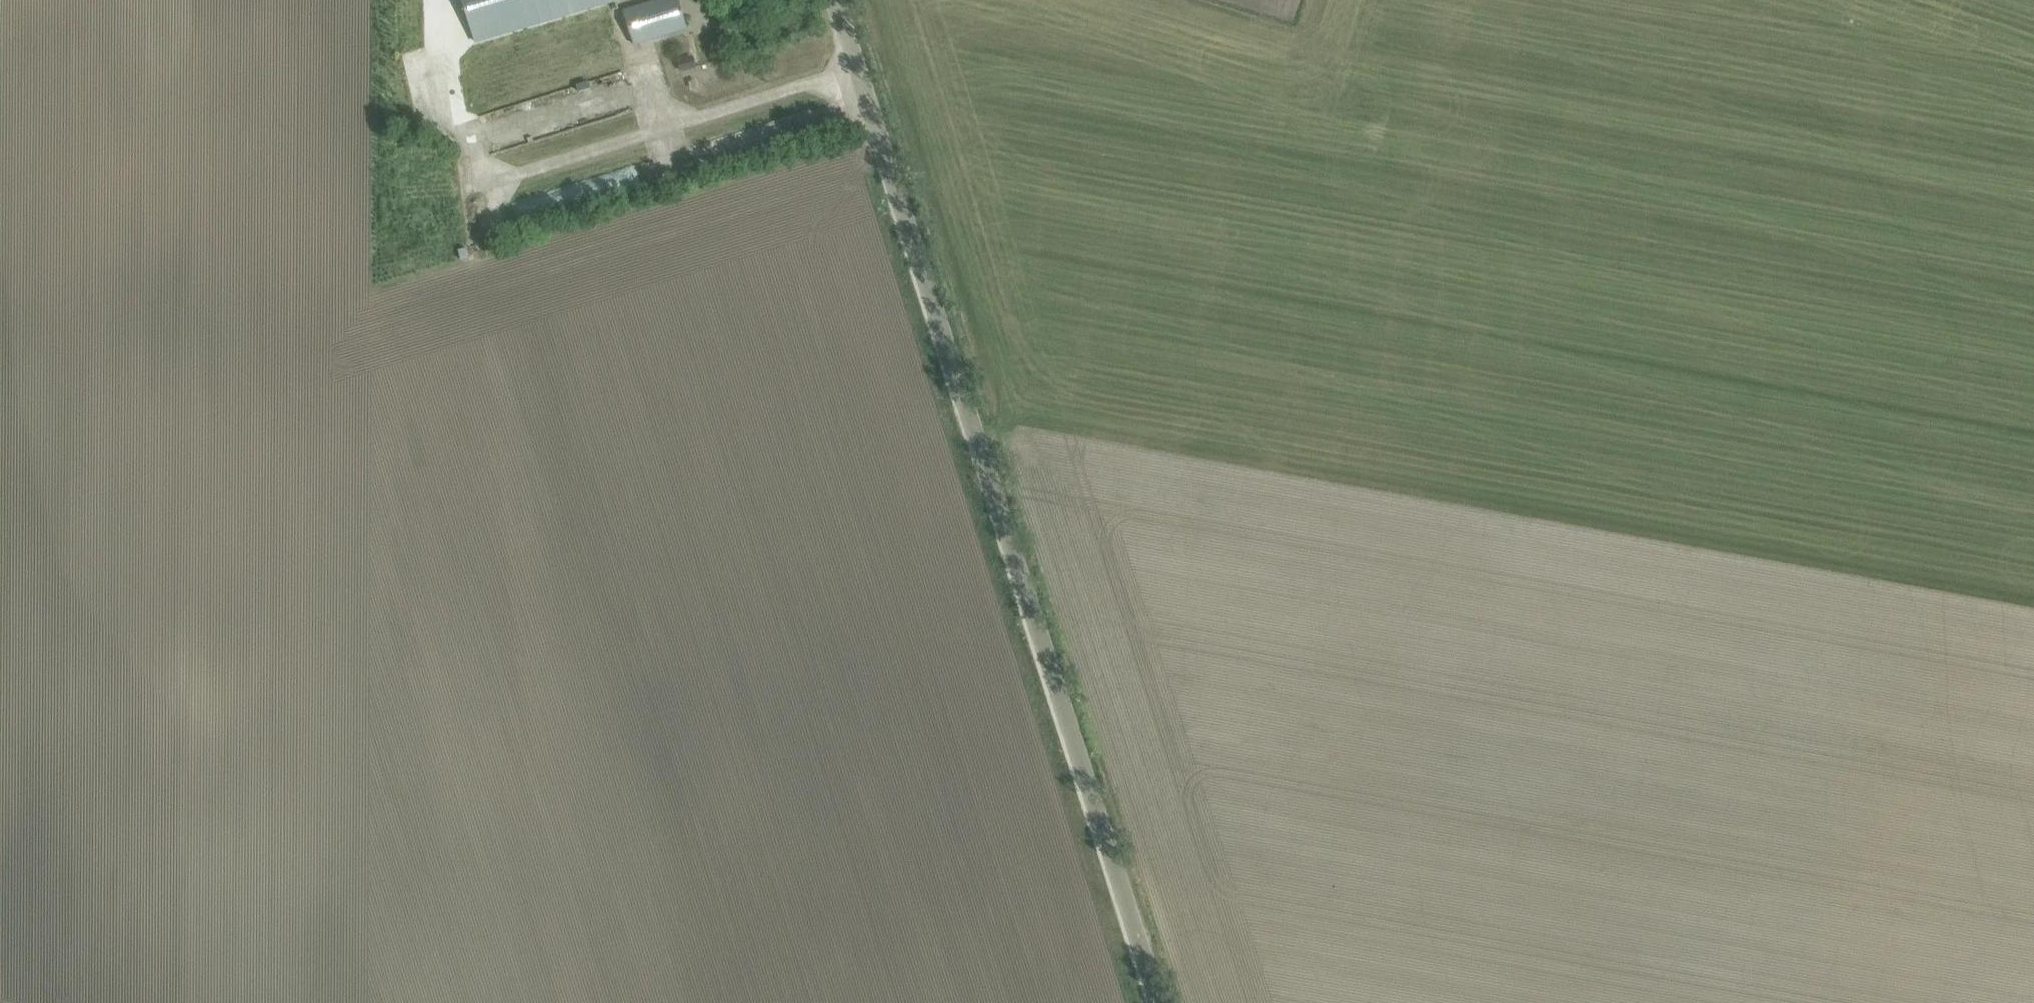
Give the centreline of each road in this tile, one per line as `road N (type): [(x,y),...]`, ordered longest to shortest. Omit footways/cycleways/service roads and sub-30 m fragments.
road 1 (tertiary): [(1160,1002),(838,0)]

